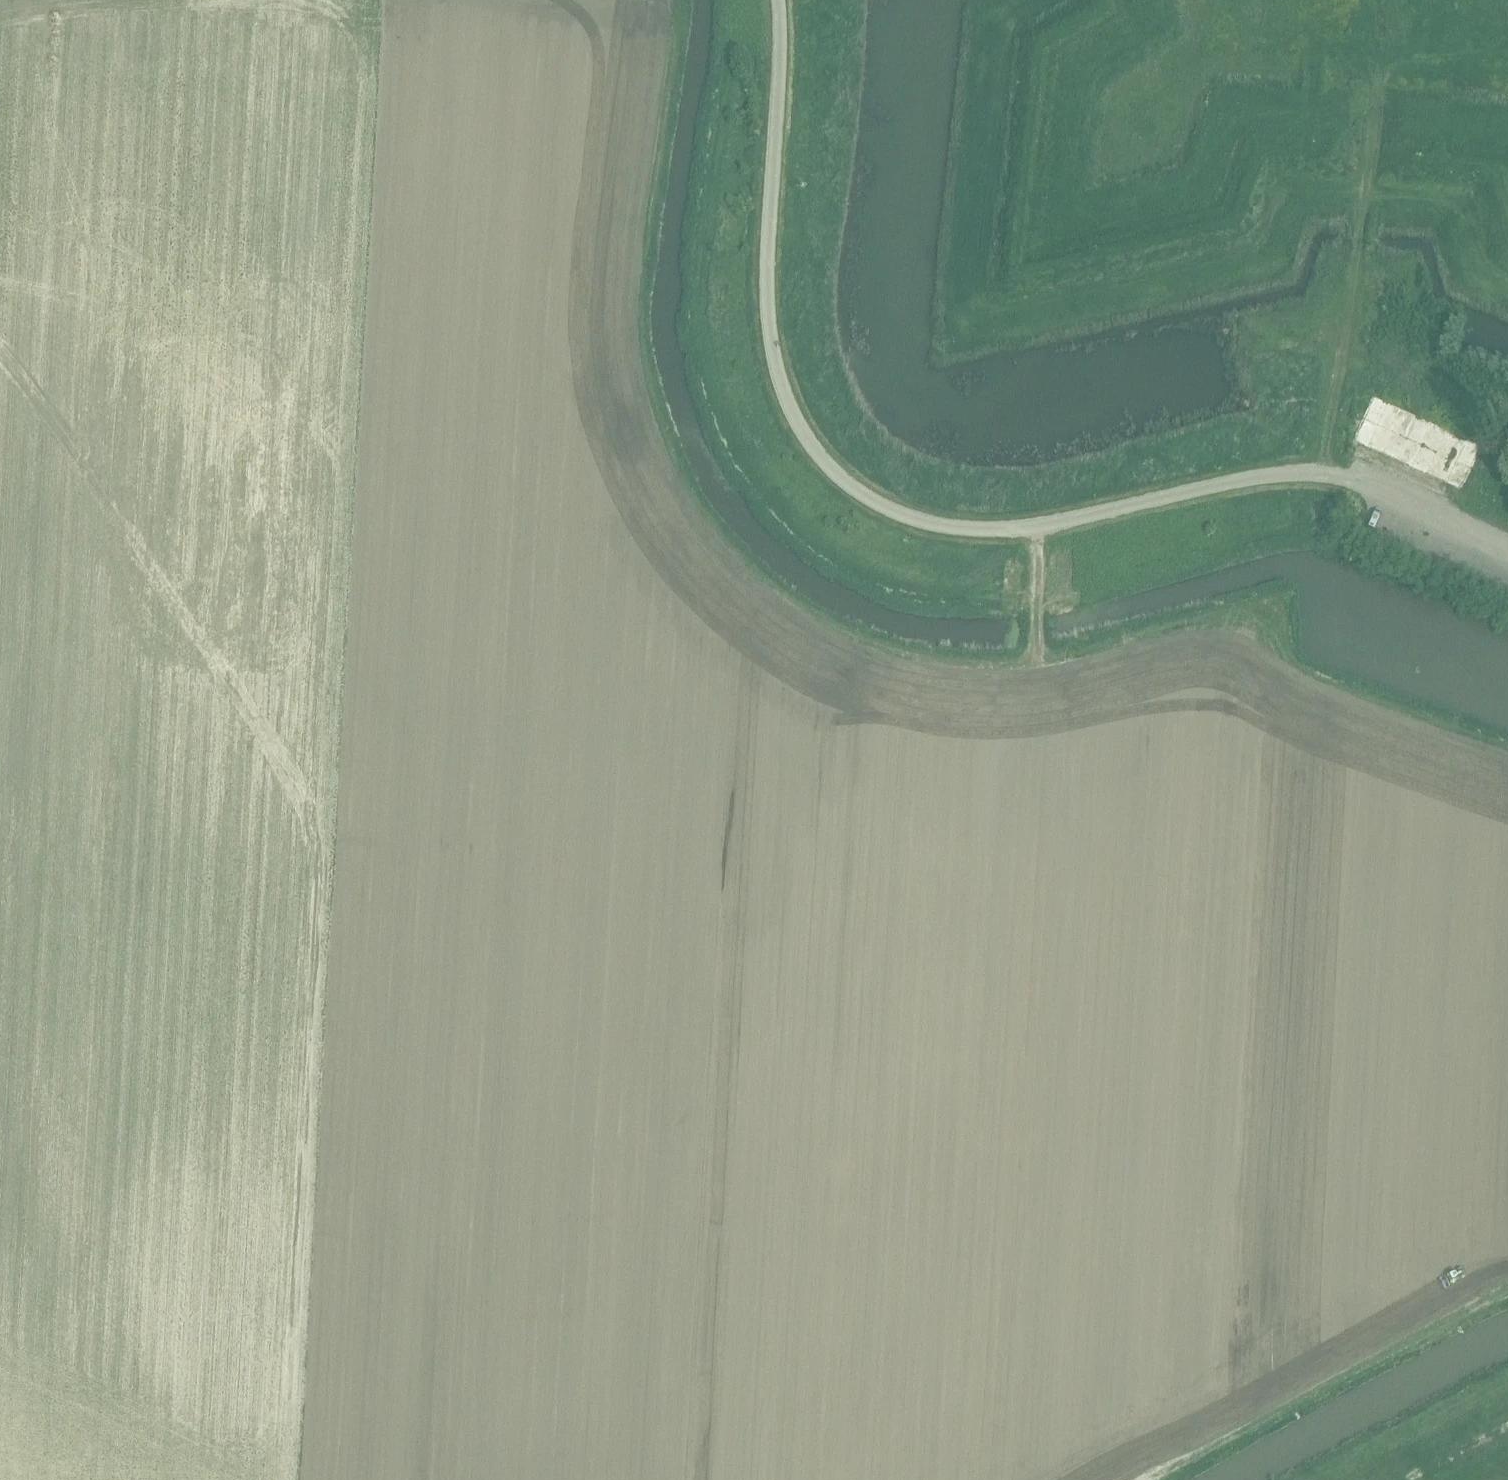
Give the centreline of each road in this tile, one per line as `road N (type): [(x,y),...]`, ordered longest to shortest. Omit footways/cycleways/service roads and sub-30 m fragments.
road 1 (unclassified): [(1507,548),(1326,474),(1246,479),(1019,528),(936,524),(862,494),(802,431),(771,339),(777,0)]

